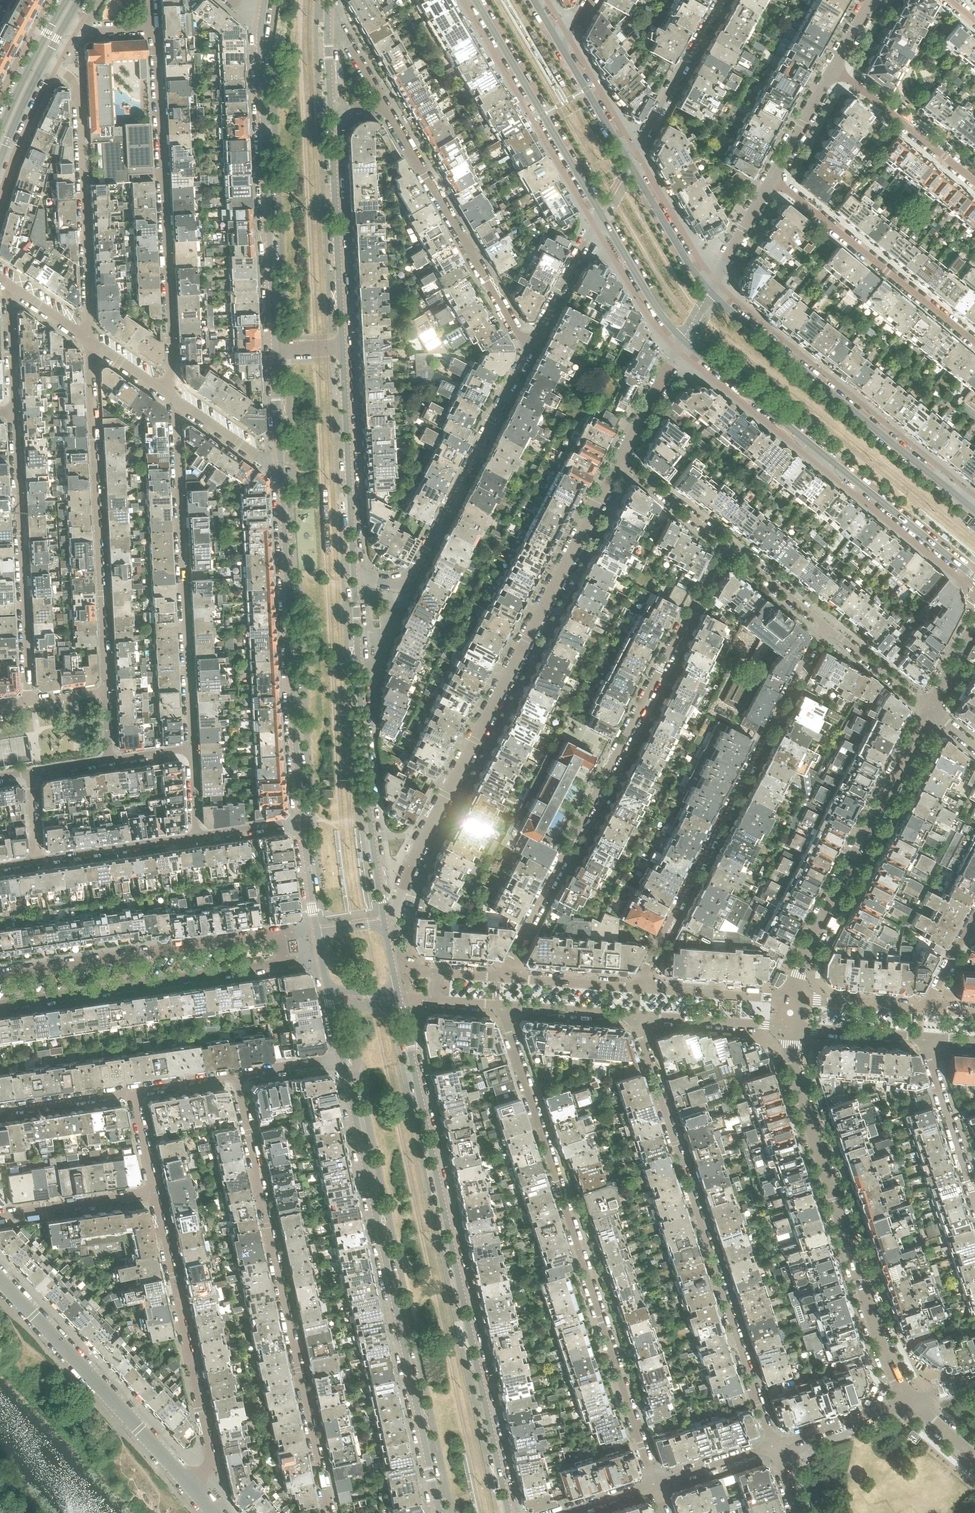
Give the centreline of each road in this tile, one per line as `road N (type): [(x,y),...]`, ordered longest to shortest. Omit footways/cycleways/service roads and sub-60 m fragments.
road 1 (residential): [(508,1512),(399,995)]
road 2 (residential): [(383,923),(622,462)]
road 3 (residential): [(505,1003),(656,1484)]
road 4 (residential): [(262,23),(283,514)]
road 5 (residential): [(725,545),(506,979)]
road 6 (residential): [(354,574),(331,112)]
road 7 (residential): [(344,1060),(440,1512)]
road 8 (residential): [(775,1446),(640,1037),(640,1014)]
road 9 (residential): [(236,1076),(327,1512)]
road 10 (residential): [(642,989),(645,969),(823,625)]
road 11 (residential): [(910,1401),(883,1358),(786,1046),(788,1026)]
road 12 (tertiary): [(683,340),(974,576)]
road 13 (residential): [(152,27),(174,397)]
road 14 (residential): [(106,693),(88,339)]
road 15 (residential): [(174,397),(191,749)]
road 16 (residential): [(383,923),(354,574)]
road 17 (tertiary): [(974,510),(711,293)]
road 18 (residential): [(531,343),(415,570),(393,585),(354,574)]
road 19 (residential): [(790,1000),(804,952),(930,712)]
road 20 (residential): [(283,514),(303,821)]
road 21 (residential): [(191,1485),(213,1461),(154,1193)]
road 22 (residential): [(46,60),(76,83),(88,339)]
road 23 (residential): [(12,413),(30,702)]
road 24 (residential): [(0,1005),(284,960)]
road 25 (residential): [(280,937),(0,978)]
road 26 (residential): [(384,104),(518,334),(531,343)]
road 27 (residential): [(191,1485),(0,1279)]
road 28 (residential): [(974,341),(773,178)]
road 29 (tertiary): [(475,0),(601,214)]
road 30 (residential): [(720,0),(628,165)]
road 31 (residential): [(835,67),(974,181)]
road 32 (residential): [(974,1201),(923,1036)]
road 33 (residential): [(283,514),(273,468),(174,397)]
road 34 (residential): [(37,861),(197,838)]
road 35 (residential): [(0,1216),(154,1193)]
road 36 (tertiary): [(711,293),(628,165)]
road 37 (tertiary): [(601,214),(683,340)]
road 38 (residential): [(640,1014),(788,1026)]
road 39 (residential): [(790,1000),(642,989)]
road 40 (secondary): [(67,0),(0,132)]
road 41 (residential): [(601,214),(531,343)]
road 42 (residential): [(910,1401),(775,1446)]
road 43 (residential): [(823,625),(930,712)]
road 44 (residential): [(622,462),(683,340)]
road 45 (residential): [(642,989),(506,979)]
road 46 (residential): [(926,1010),(790,1000)]
road 47 (residential): [(505,1003),(640,1014)]
road 48 (residential): [(788,1026),(923,1036)]
road 49 (residential): [(133,1092),(0,1111)]
road 50 (residential): [(622,462),(725,545)]
road 51 (tertiary): [(628,165),(564,50)]
road 52 (residential): [(711,293),(773,178)]
road 53 (residential): [(773,178),(835,67)]
road 54 (residential): [(725,545),(823,625)]
road 55 (residential): [(12,287),(12,413)]
road 56 (residential): [(656,1484),(775,1446)]

